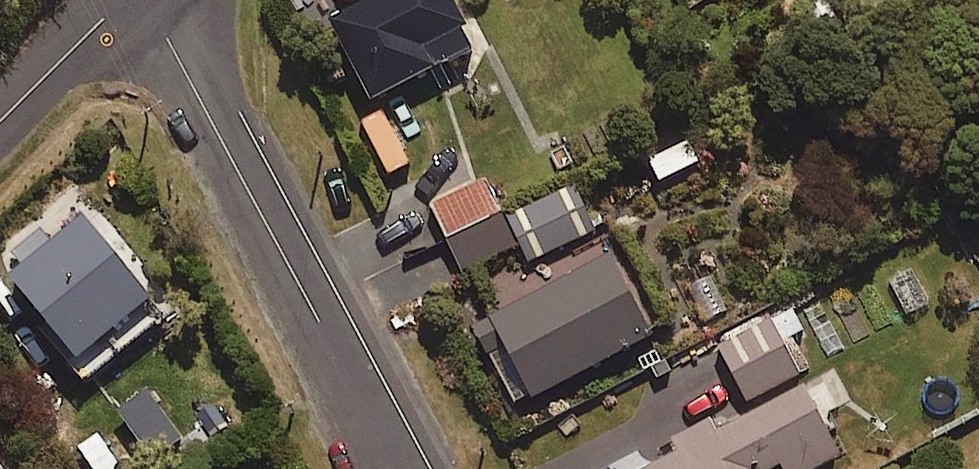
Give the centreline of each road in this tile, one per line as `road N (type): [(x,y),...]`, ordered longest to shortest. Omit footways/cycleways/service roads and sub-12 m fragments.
road 1 (residential): [(396,468),(149,0)]
road 2 (residential): [(124,0),(0,121)]

